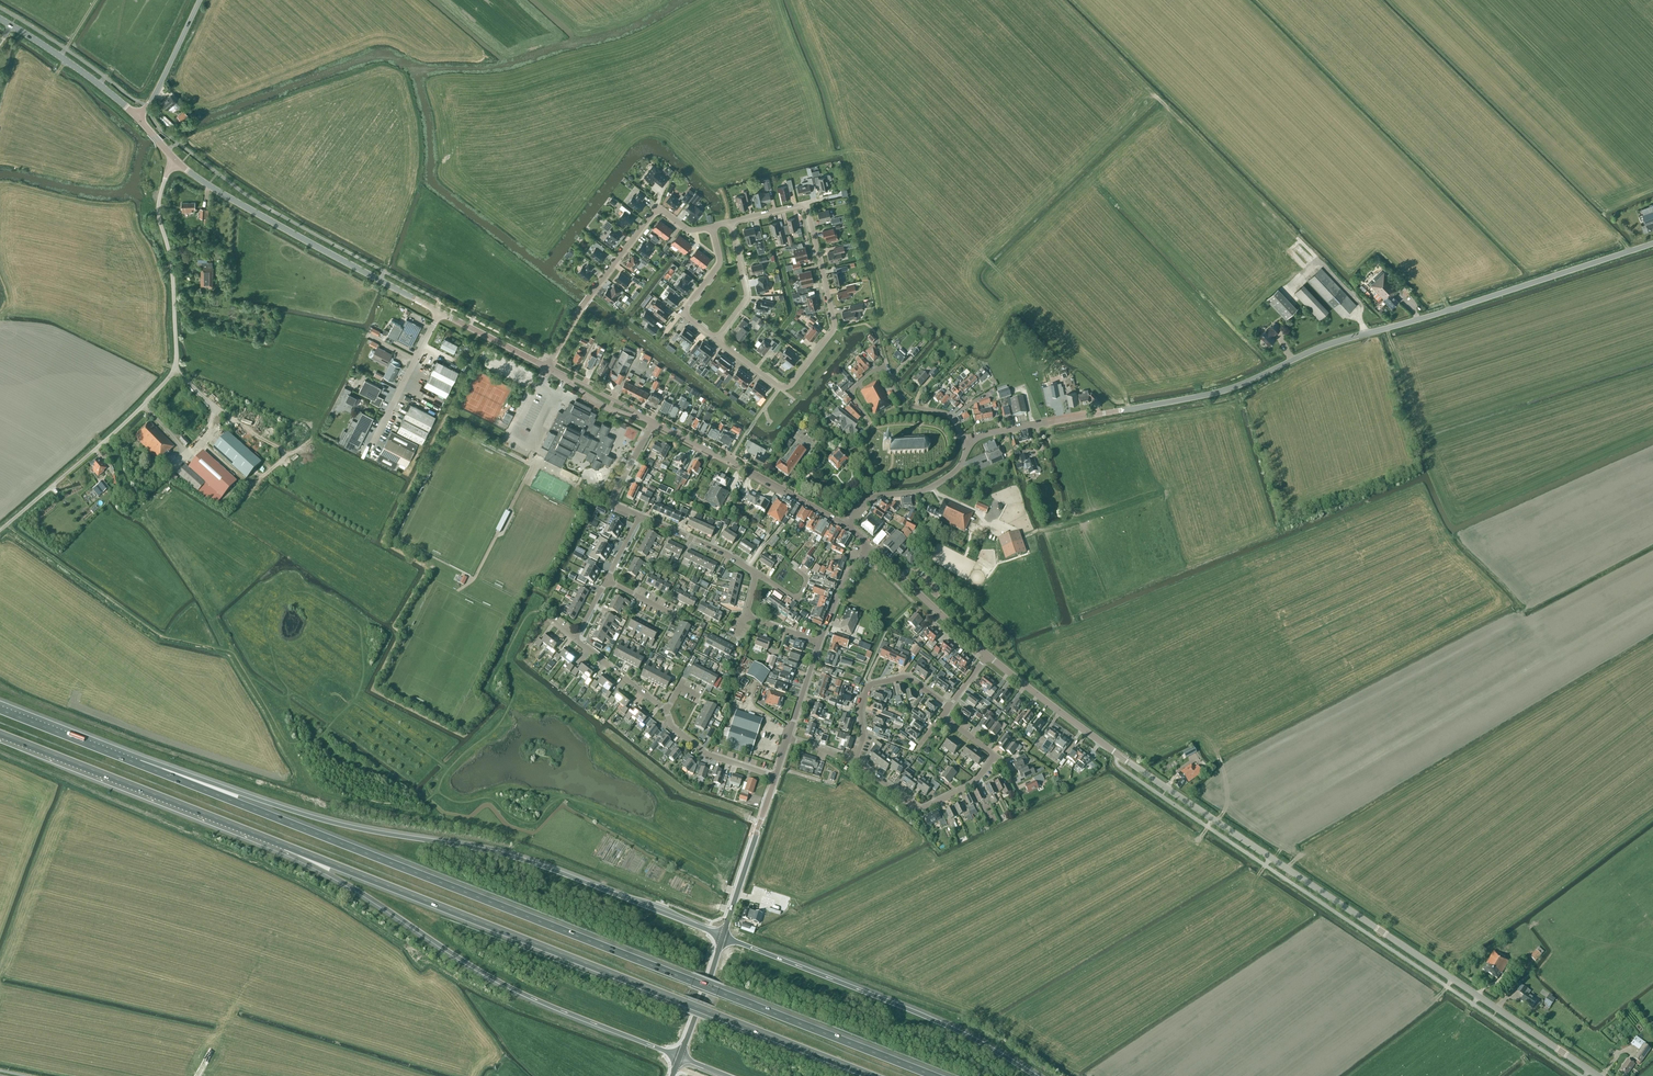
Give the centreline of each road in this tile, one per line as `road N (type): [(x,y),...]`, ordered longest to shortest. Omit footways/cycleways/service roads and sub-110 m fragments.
road 1 (motorway): [(933,1075),(138,763)]
road 2 (tertiary): [(1598,1075),(1117,756),(988,656)]
road 3 (unclassified): [(965,443),(1214,394),(1332,343),(1652,244)]
road 4 (motorway): [(285,845),(872,1075)]
road 5 (motorway): [(723,937),(514,857),(336,824),(138,763)]
road 6 (unclassified): [(0,530),(175,370),(172,274),(158,214),(175,160)]
road 7 (motorway): [(285,845),(499,981),(680,1057)]
road 8 (motorway): [(1035,1075),(939,1022),(723,937)]
road 9 (motorway): [(0,734),(285,845)]
road 10 (tertiary): [(440,312),(175,160)]
road 11 (tertiary): [(846,526),(654,422)]
road 12 (residential): [(780,388),(792,384),(835,323),(806,204)]
road 13 (unclassified): [(855,761),(924,808),(973,784),(996,756)]
road 14 (residential): [(712,226),(690,230),(657,210),(590,295)]
road 15 (tertiary): [(723,937),(776,777)]
road 16 (tertiary): [(137,117),(0,19)]
road 17 (unclassified): [(855,761),(869,686),(908,678),(948,707)]
road 18 (residential): [(870,424),(852,393),(882,370),(904,401),(953,418)]
road 19 (tertiary): [(988,656),(868,549)]
road 20 (unclassified): [(846,526),(872,497),(938,484),(957,469),(965,443)]
road 21 (motorway): [(138,763),(0,710)]
road 22 (residential): [(716,339),(685,312),(719,265),(712,226)]
road 23 (residential): [(776,777),(711,756),(671,726),(666,711)]
road 24 (unclassified): [(137,117),(199,0)]
road 25 (unclassified): [(640,516),(728,554),(757,575)]
road 26 (residential): [(730,222),(747,298),(716,339)]
road 27 (tertiary): [(680,1057),(723,937)]
road 28 (tertiary): [(547,368),(440,312)]
road 29 (unclassified): [(640,516),(614,498),(654,422)]

